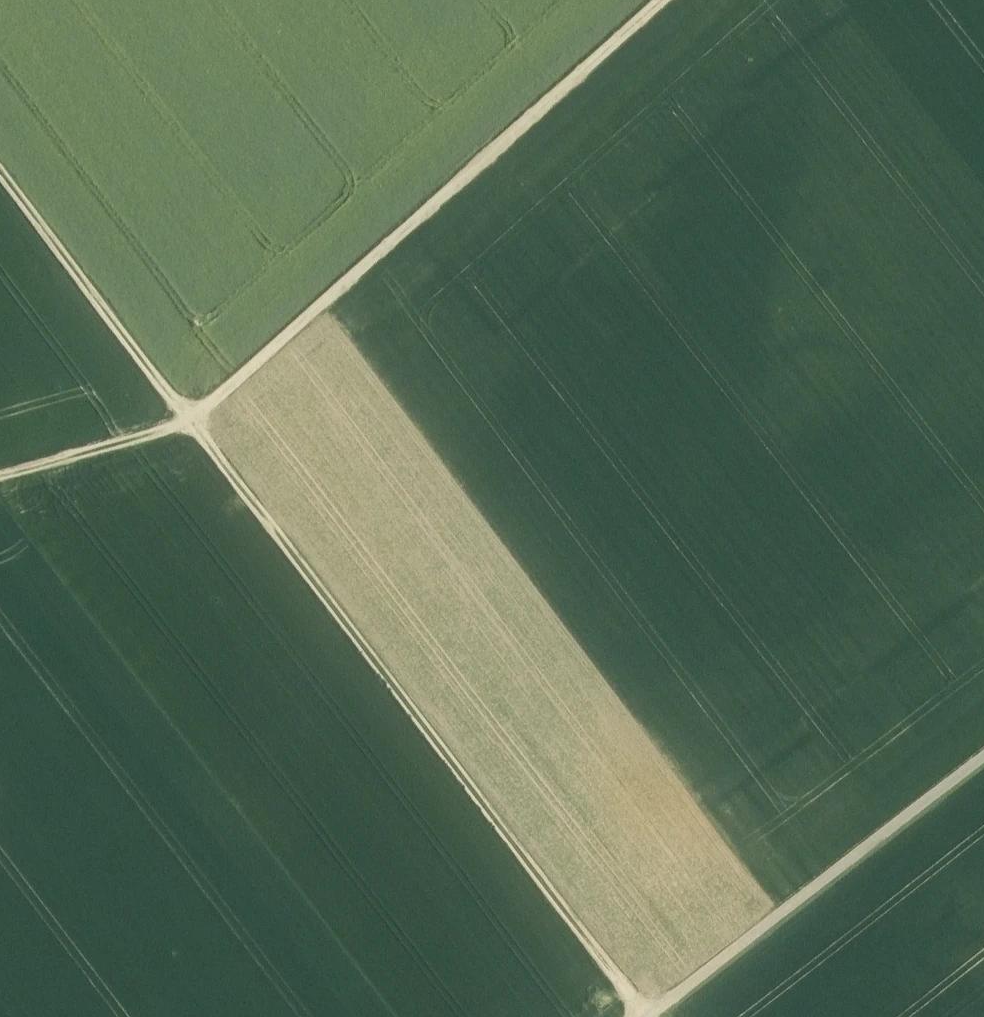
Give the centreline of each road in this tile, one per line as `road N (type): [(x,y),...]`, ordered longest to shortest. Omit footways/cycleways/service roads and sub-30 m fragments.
road 1 (track): [(191,422),(645,1016)]
road 2 (track): [(660,0),(191,422)]
road 3 (track): [(983,758),(646,1016)]
road 4 (track): [(0,171),(191,422)]
road 5 (track): [(191,422),(0,475)]

